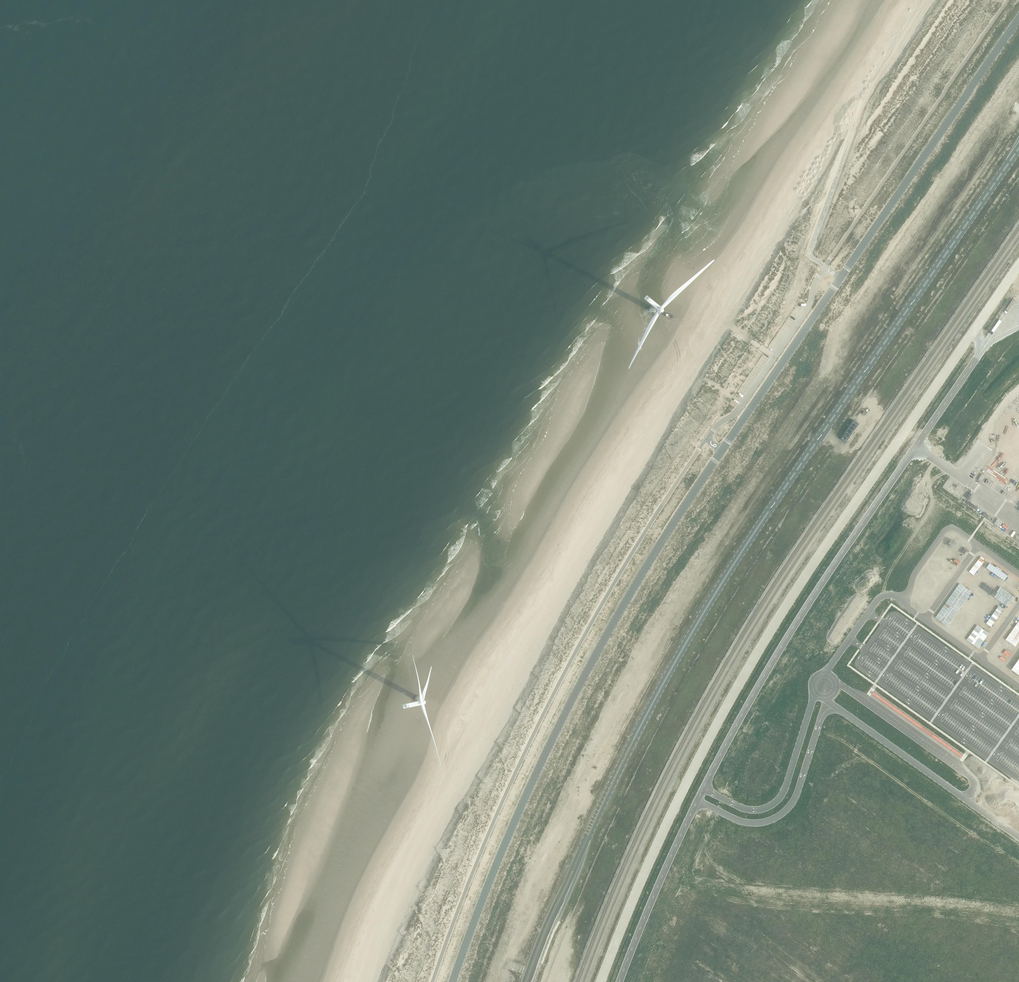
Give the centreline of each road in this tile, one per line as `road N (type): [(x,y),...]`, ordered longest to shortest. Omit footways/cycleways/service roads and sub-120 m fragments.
road 1 (secondary): [(1018,148),(701,617),(605,798),(530,981)]
road 2 (unclassified): [(619,981),(682,831),(772,662),(1018,297)]
road 3 (unclassified): [(722,450),(559,725),(453,981)]
road 4 (unclassified): [(1018,22),(840,278)]
road 5 (unclassified): [(840,278),(824,267),(775,356),(707,439),(722,450)]
road 6 (unclassified): [(840,278),(722,450)]

